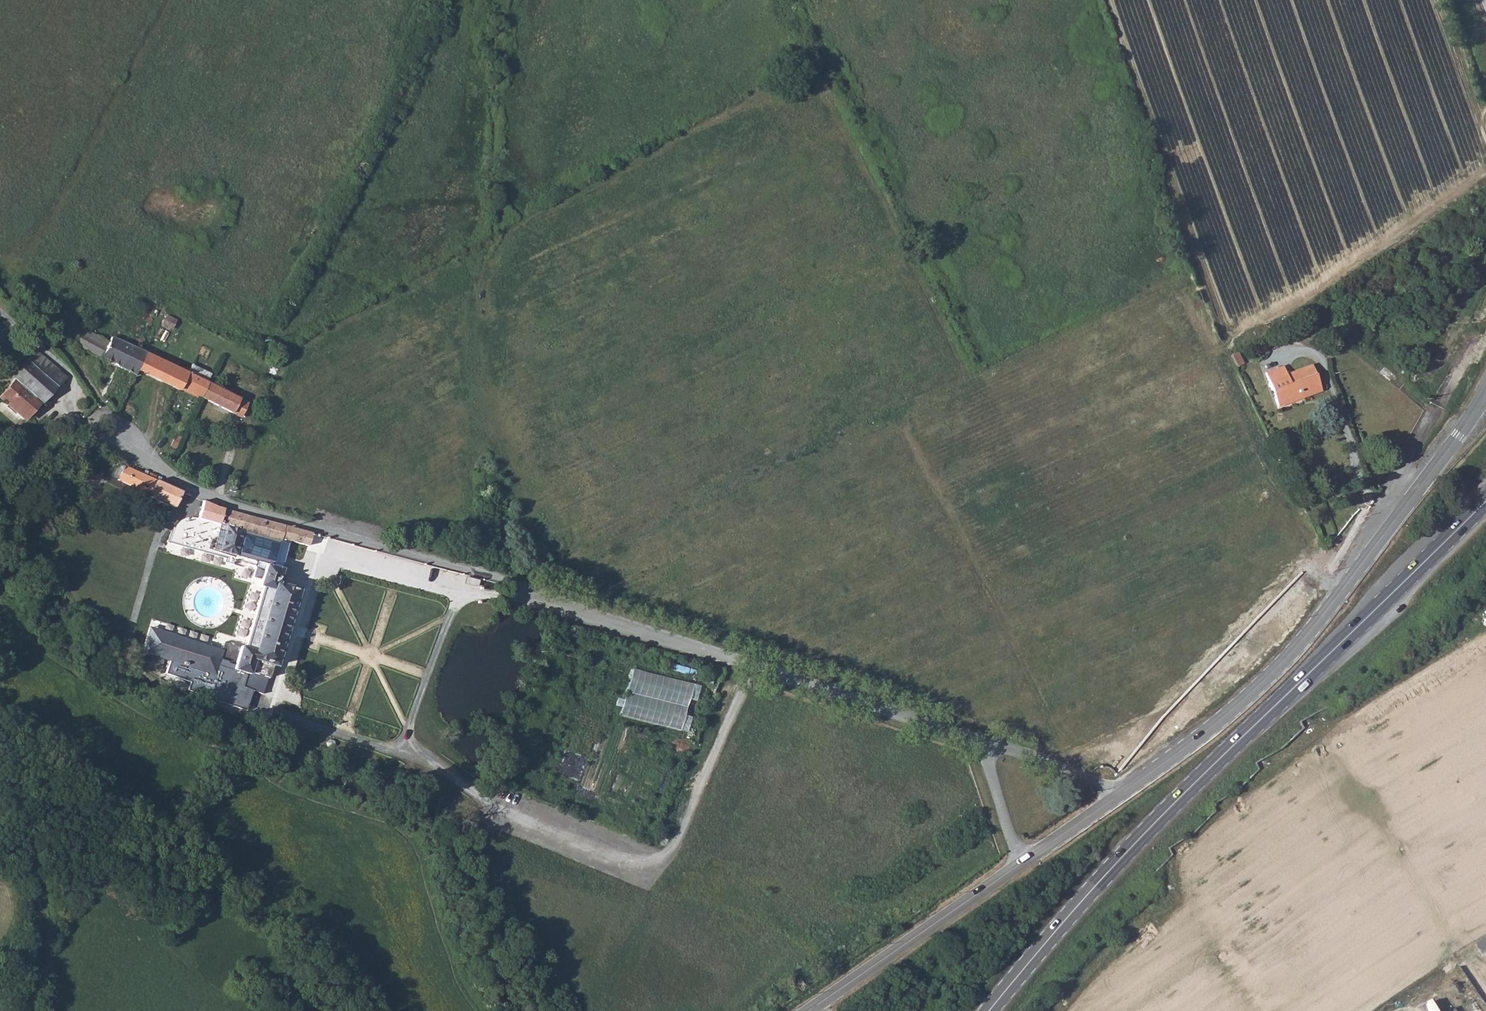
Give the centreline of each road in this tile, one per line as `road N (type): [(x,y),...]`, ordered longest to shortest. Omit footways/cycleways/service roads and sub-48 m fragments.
road 1 (tertiary): [(802,1010),(1239,706),(1321,620),(1485,394)]
road 2 (primary): [(989,1010),(1145,833),(1485,501)]
road 3 (track): [(21,1010),(40,929),(38,889),(0,764)]

